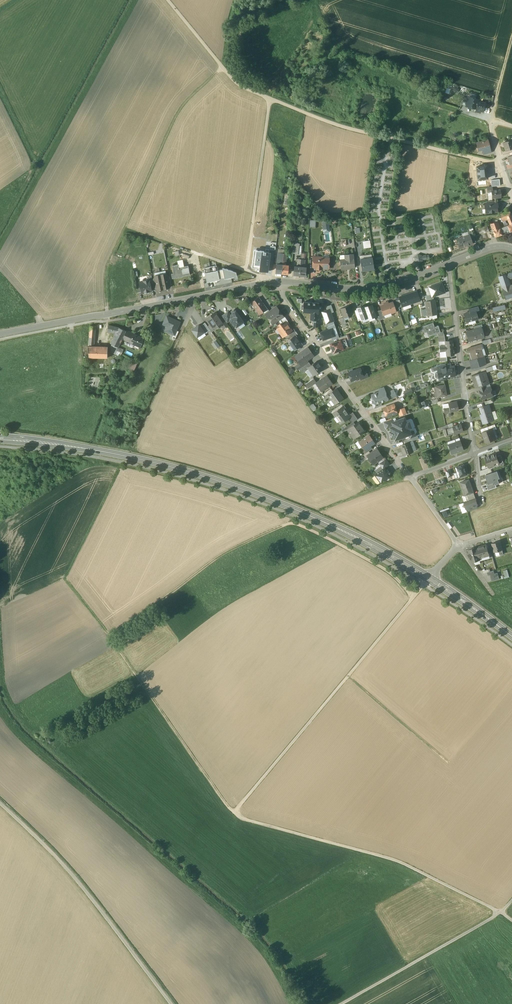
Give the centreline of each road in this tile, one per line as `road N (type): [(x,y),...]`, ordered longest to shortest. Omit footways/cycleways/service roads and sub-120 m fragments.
road 1 (track): [(500,915),(400,864),(235,815),(429,579)]
road 2 (primary): [(429,579),(342,531),(231,485),(94,448),(0,437)]
road 3 (track): [(235,815),(111,639),(227,554),(284,528)]
road 4 (residential): [(281,281),(0,334)]
road 5 (track): [(224,69),(177,110),(106,270),(107,315)]
road 6 (residential): [(171,1003),(80,884),(0,803)]
road 7 (track): [(272,101),(337,127),(501,164)]
road 8 (residential): [(281,281),(281,295),(410,478)]
road 9 (track): [(313,0),(340,56),(361,77),(489,119)]
road 10 (residential): [(449,264),(472,454)]
road 11 (track): [(111,639),(71,583),(122,472)]
road 12 (track): [(347,1003),(500,915)]
road 13 (residential): [(449,264),(358,290),(281,281)]
road 14 (track): [(246,271),(272,101)]
road 15 (track): [(413,597),(393,576),(328,540),(284,528)]
road 16 (track): [(272,101),(235,83),(168,0)]

